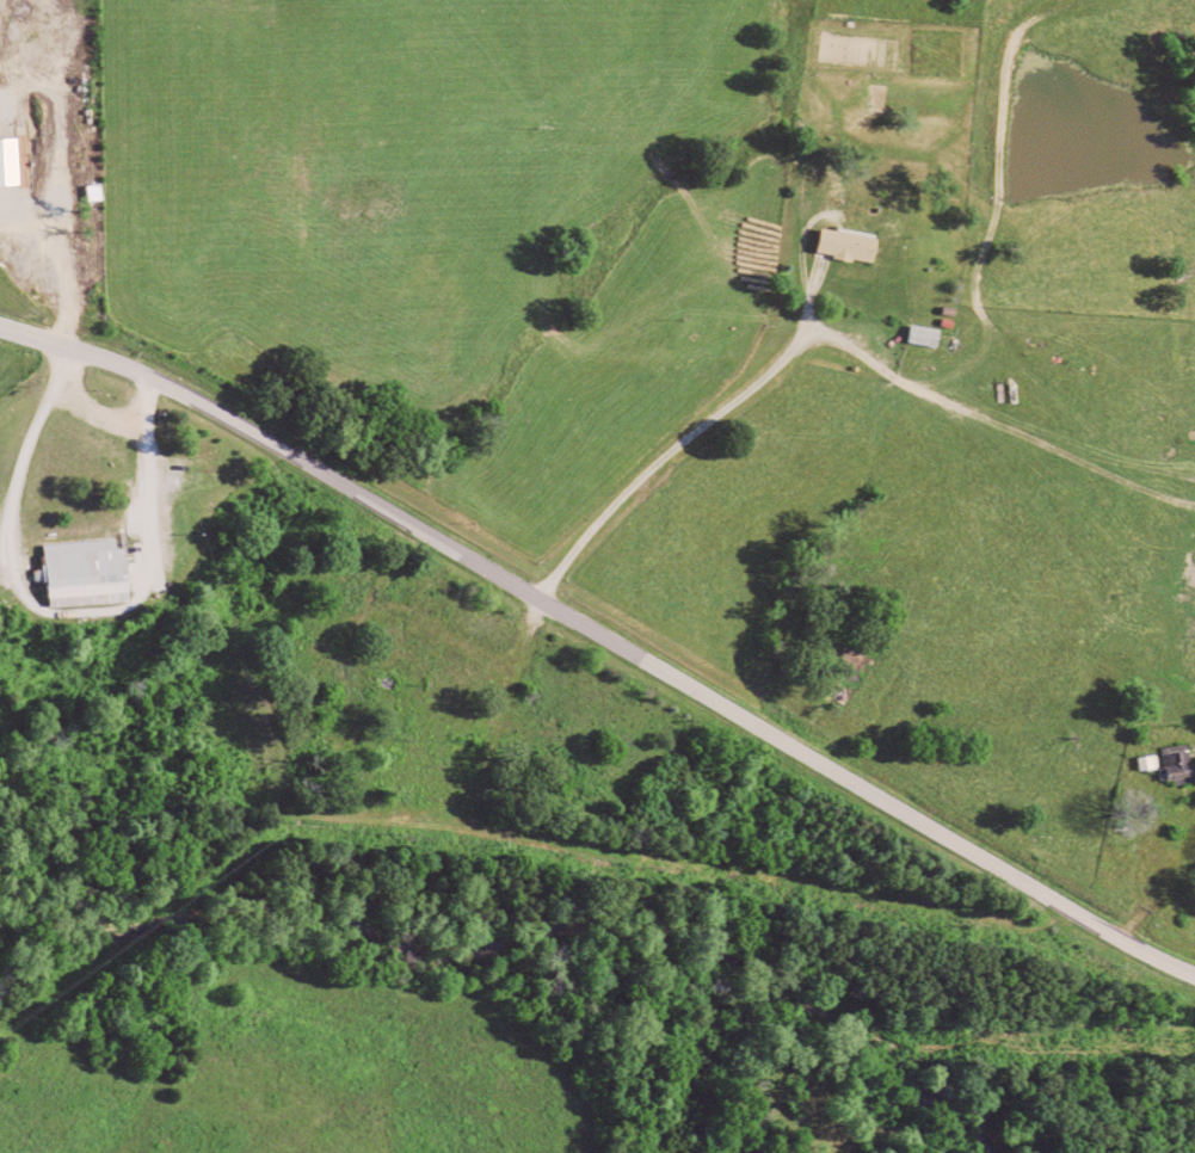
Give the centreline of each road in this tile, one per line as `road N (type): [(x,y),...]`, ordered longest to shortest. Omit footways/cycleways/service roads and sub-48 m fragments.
road 1 (tertiary): [(0,331),(133,370),(238,423),(1194,982)]

